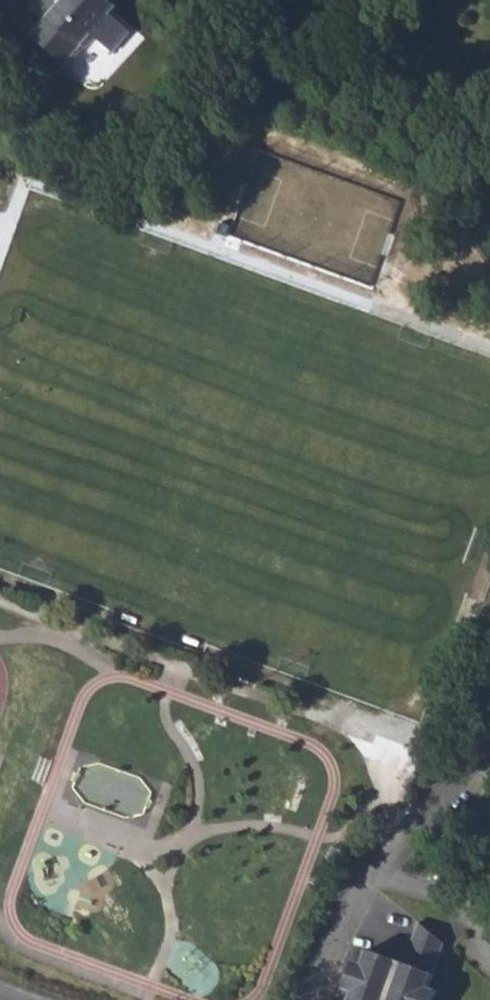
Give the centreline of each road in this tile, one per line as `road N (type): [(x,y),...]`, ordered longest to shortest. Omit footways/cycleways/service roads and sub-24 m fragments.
road 1 (residential): [(313,999),(328,949),(371,870)]

